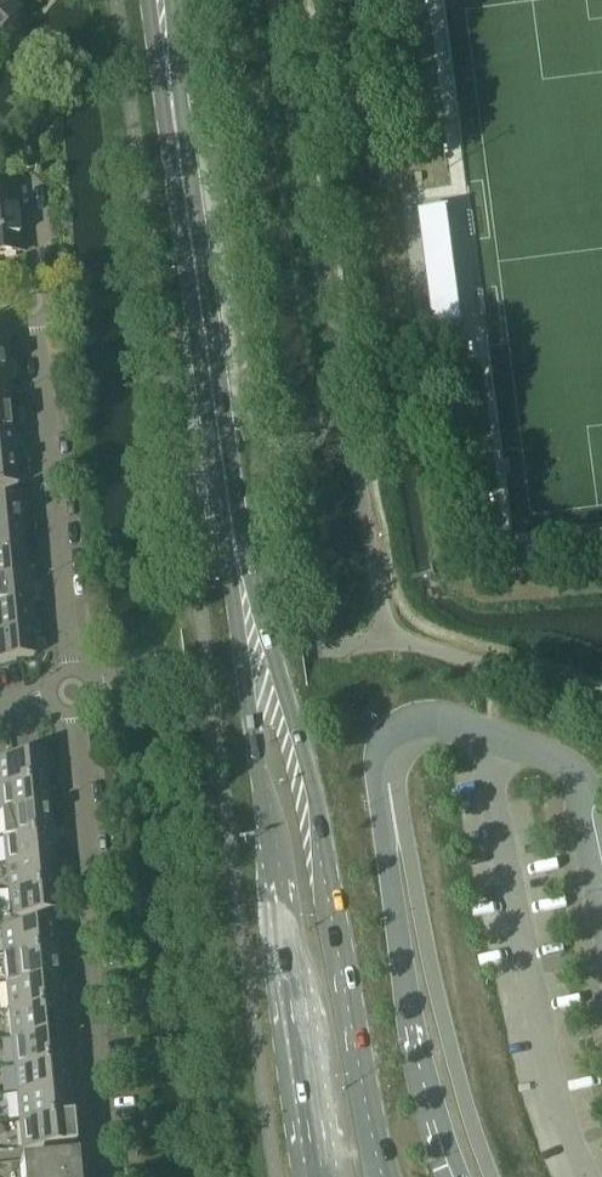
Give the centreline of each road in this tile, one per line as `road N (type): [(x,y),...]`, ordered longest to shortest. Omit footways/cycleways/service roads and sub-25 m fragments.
road 1 (secondary): [(258,657),(234,542),(162,0)]
road 2 (secondary): [(384,1176),(286,703),(258,657)]
road 3 (secondary): [(258,657),(249,708),(323,1176)]
road 4 (residential): [(112,1176),(73,691)]
road 5 (residential): [(73,691),(33,312),(0,300)]
road 6 (unclassified): [(601,892),(584,794),(566,766),(484,731),(423,725),(396,739),(387,781),(399,837)]
road 7 (unclassified): [(491,1176),(399,837)]
road 8 (unclassified): [(399,837),(399,929),(412,1024),(455,1176)]

